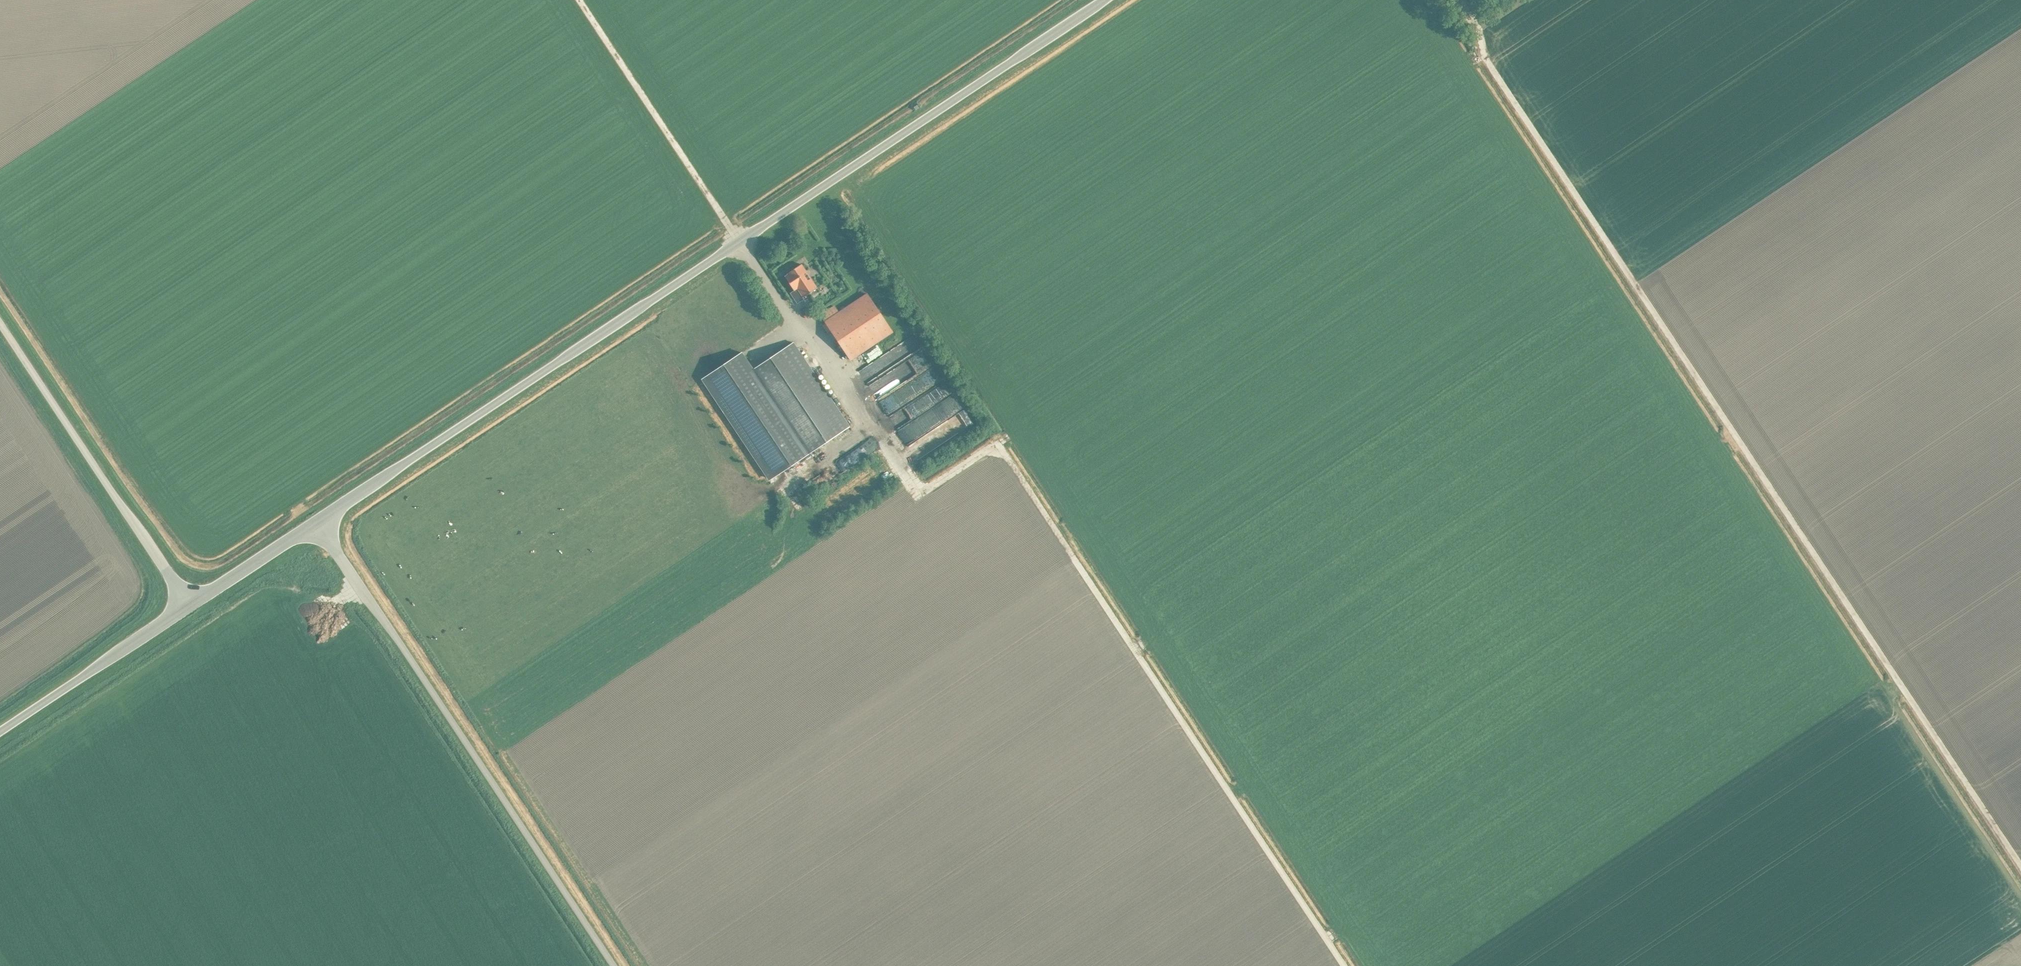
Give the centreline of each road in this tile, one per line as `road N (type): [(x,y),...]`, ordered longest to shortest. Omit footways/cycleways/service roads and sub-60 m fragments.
road 1 (unclassified): [(316,521),(1100,0)]
road 2 (unclassified): [(608,965),(316,521)]
road 3 (unclassified): [(185,605),(0,323)]
road 4 (unclassified): [(0,728),(185,605)]
road 5 (unclassified): [(185,605),(316,521)]

